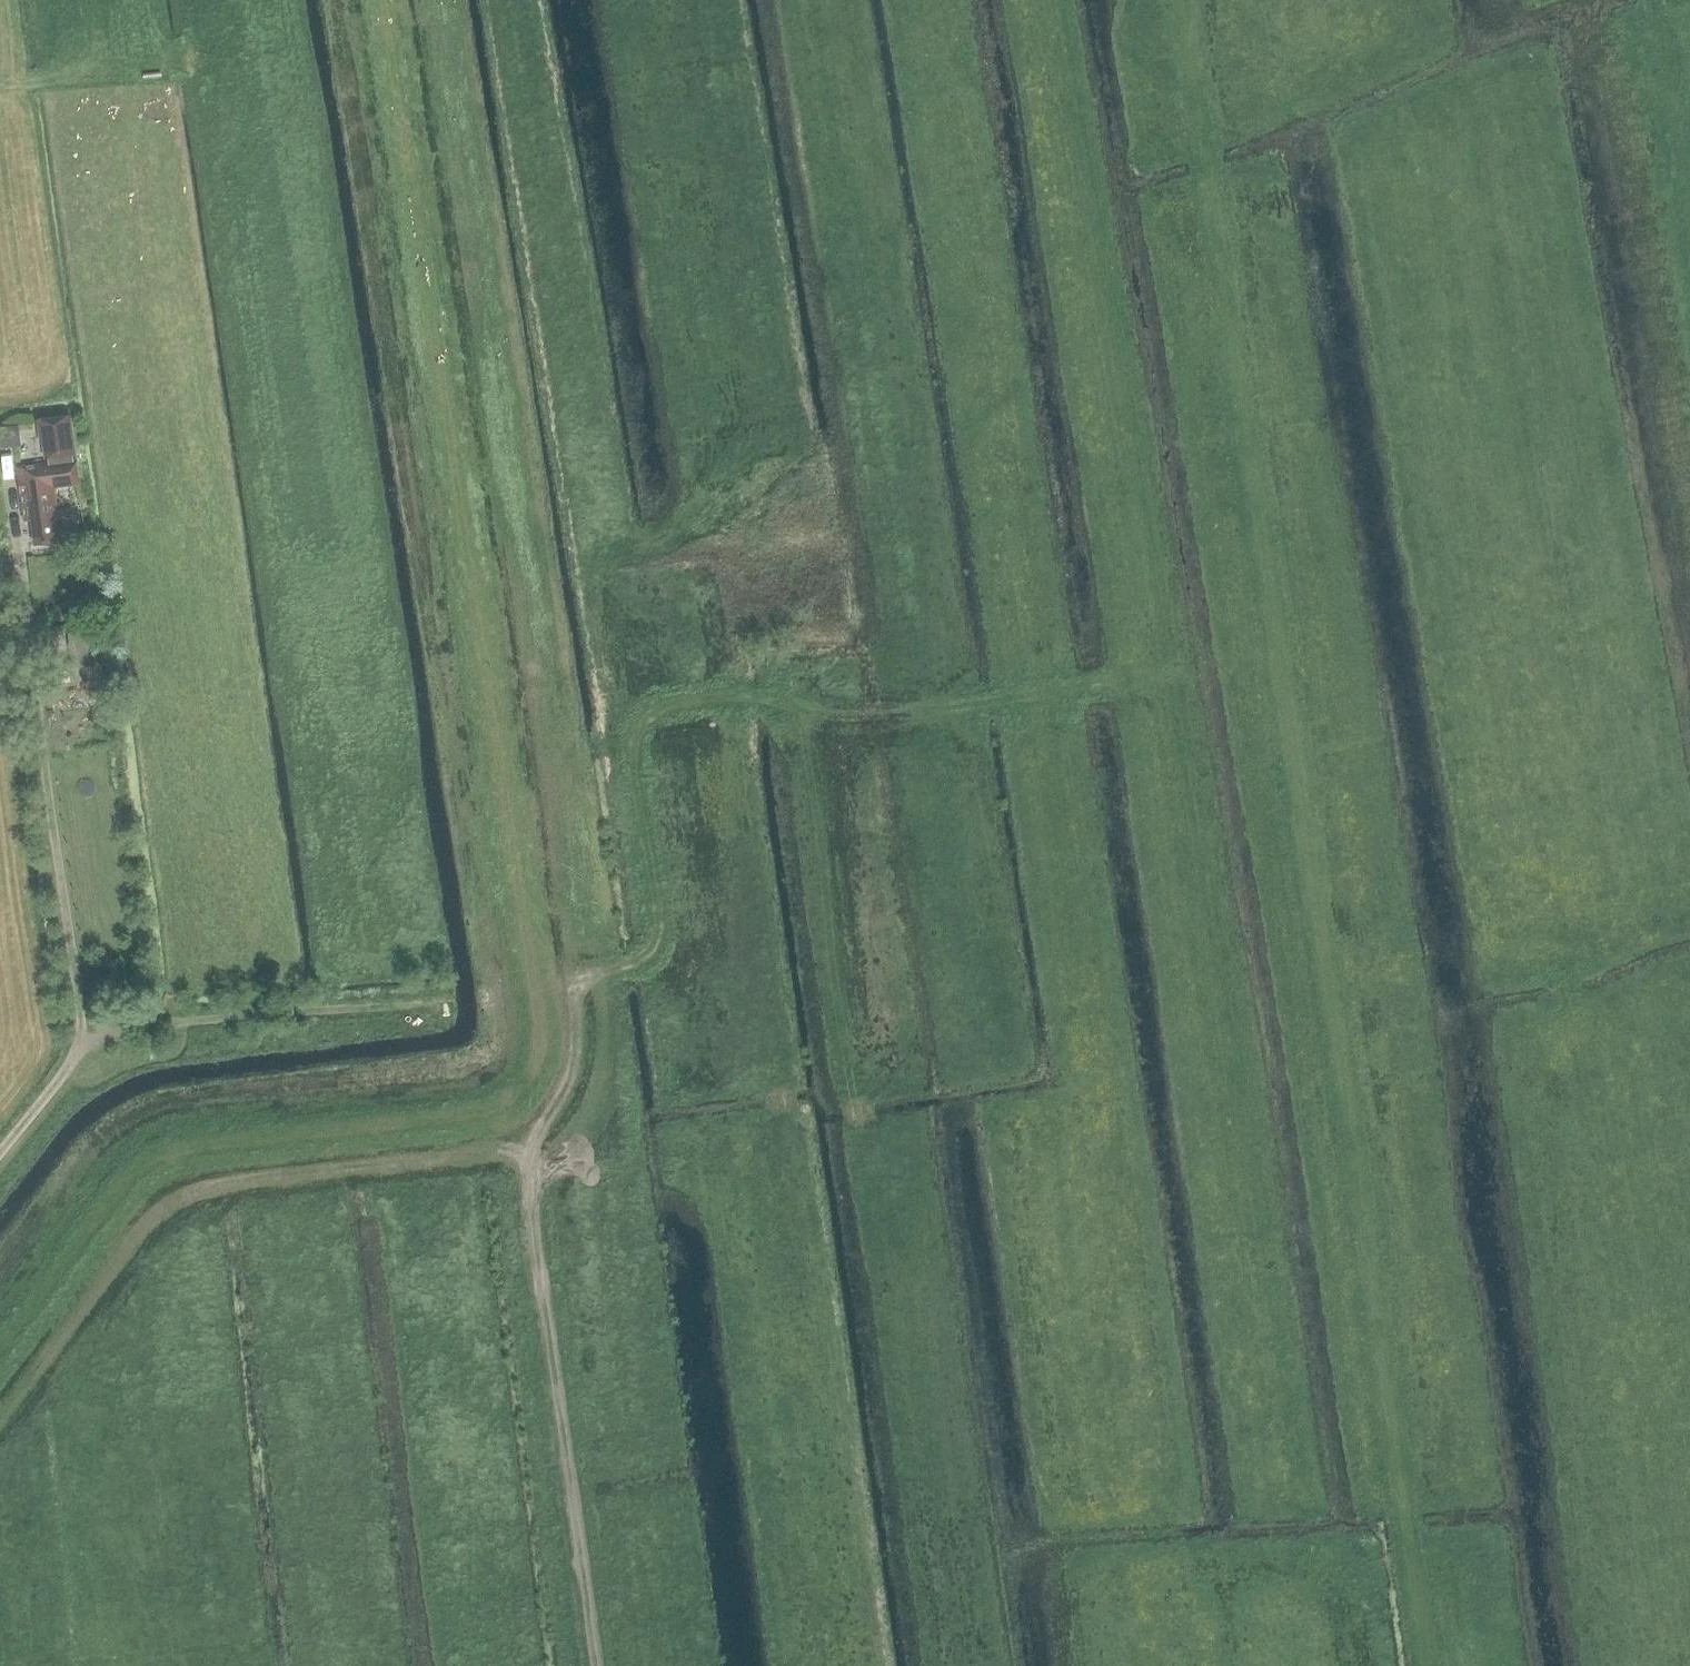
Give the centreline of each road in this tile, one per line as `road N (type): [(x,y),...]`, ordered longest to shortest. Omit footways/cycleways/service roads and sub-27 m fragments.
road 1 (track): [(19,554),(88,1048)]

